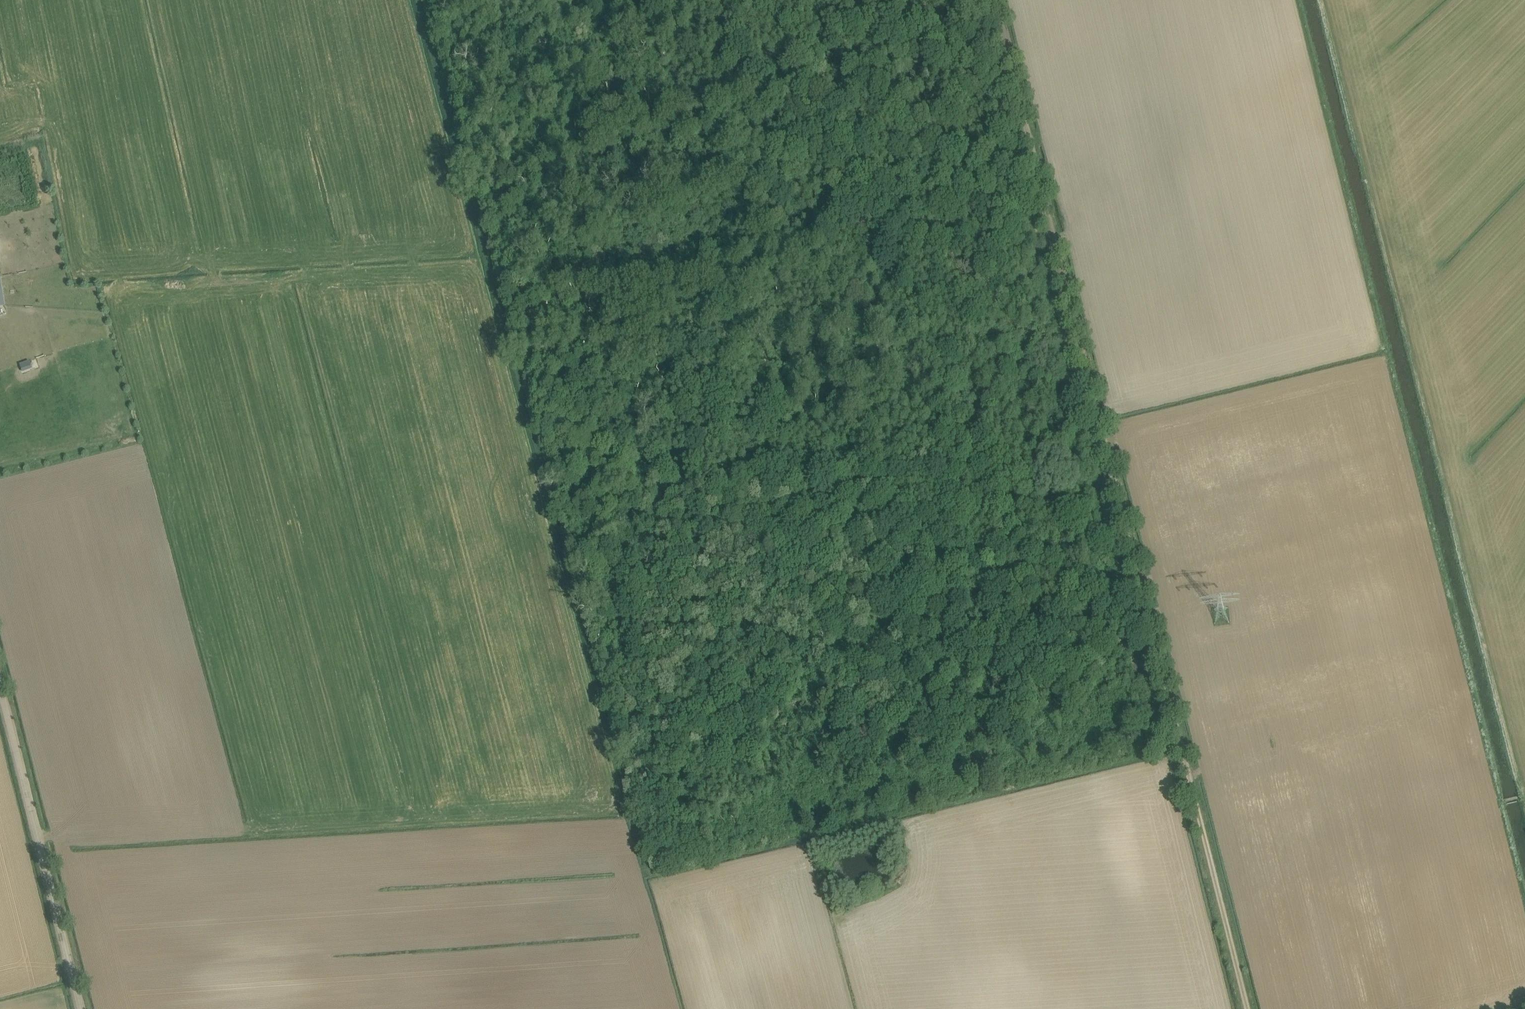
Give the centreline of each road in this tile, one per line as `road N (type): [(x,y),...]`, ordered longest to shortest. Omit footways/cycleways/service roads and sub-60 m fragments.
road 1 (track): [(998,0),(1249,1008)]
road 2 (unclassified): [(81,1008),(0,688)]

